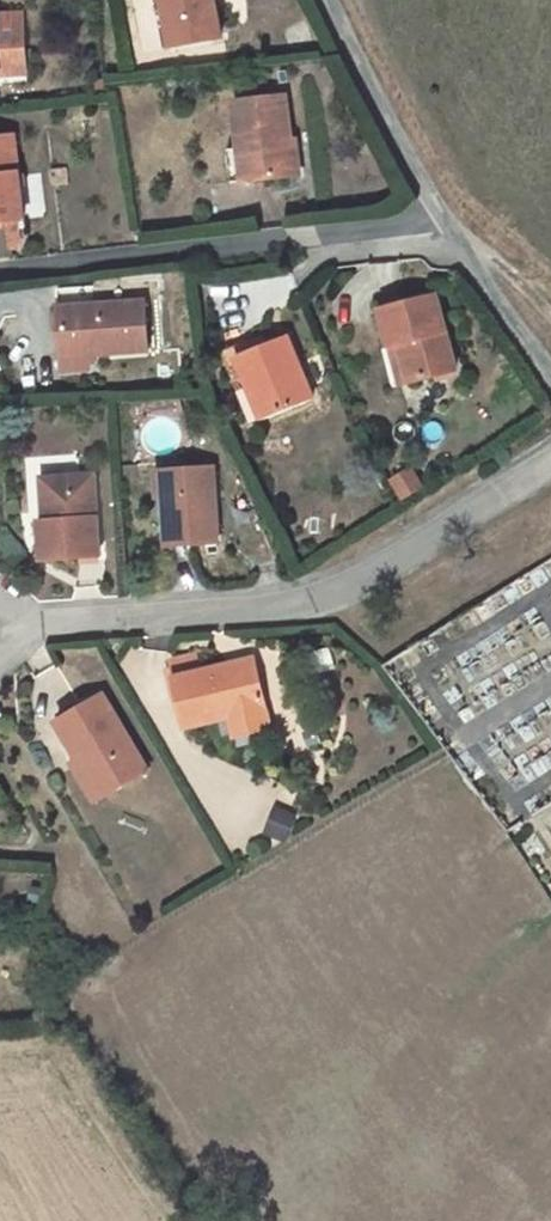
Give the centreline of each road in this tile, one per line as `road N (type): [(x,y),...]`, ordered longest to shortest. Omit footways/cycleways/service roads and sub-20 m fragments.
road 1 (residential): [(550,466),(331,604),(0,627)]
road 2 (residential): [(0,272),(454,225)]
road 3 (unclassified): [(325,0),(454,225)]
road 4 (unclassified): [(454,225),(550,365)]

